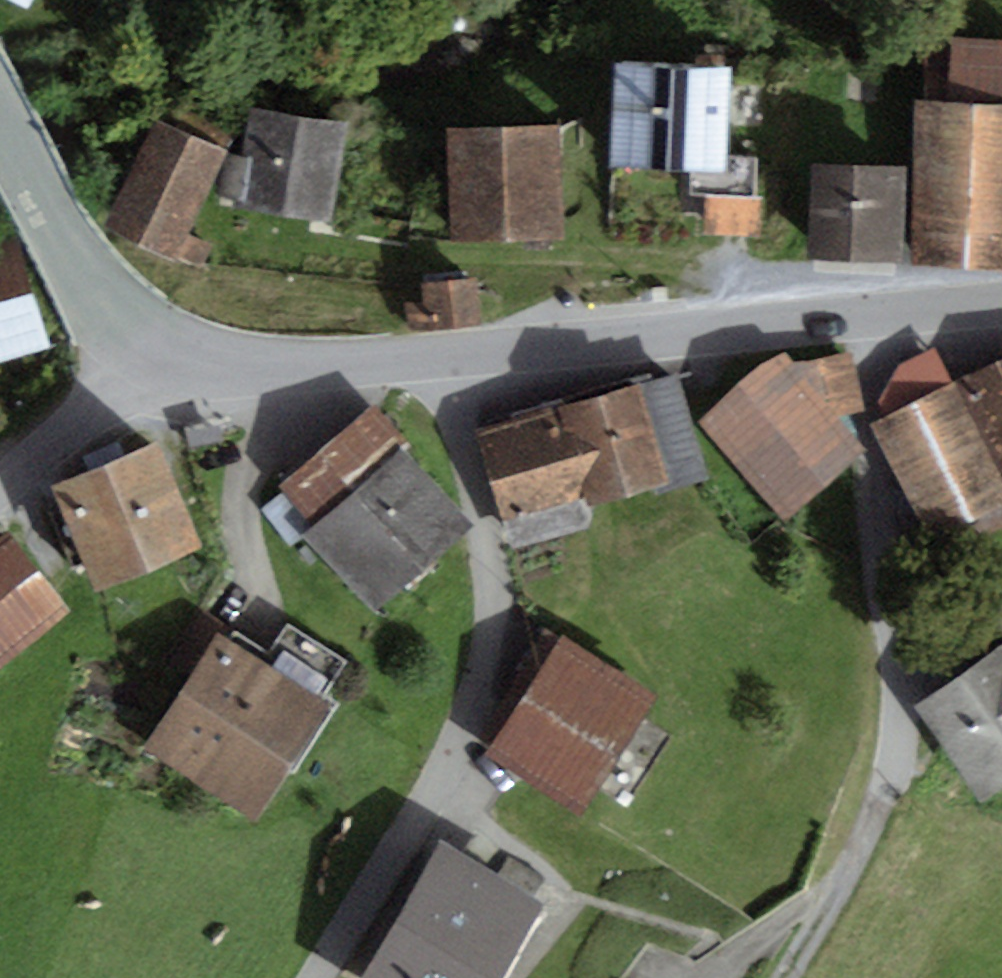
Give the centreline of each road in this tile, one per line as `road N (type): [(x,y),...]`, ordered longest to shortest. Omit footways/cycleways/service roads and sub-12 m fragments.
road 1 (residential): [(868,316),(866,410),(898,719),(882,790),(783,977)]
road 2 (residential): [(450,355),(483,517),(489,644),(437,774),(318,977)]
road 3 (tertiary): [(868,316),(450,355)]
road 4 (tertiary): [(450,355),(243,368),(161,344)]
road 5 (tertiary): [(161,344),(107,295),(0,119)]
road 6 (residential): [(0,487),(161,344)]
road 7 (tertiary): [(1001,302),(868,316)]

